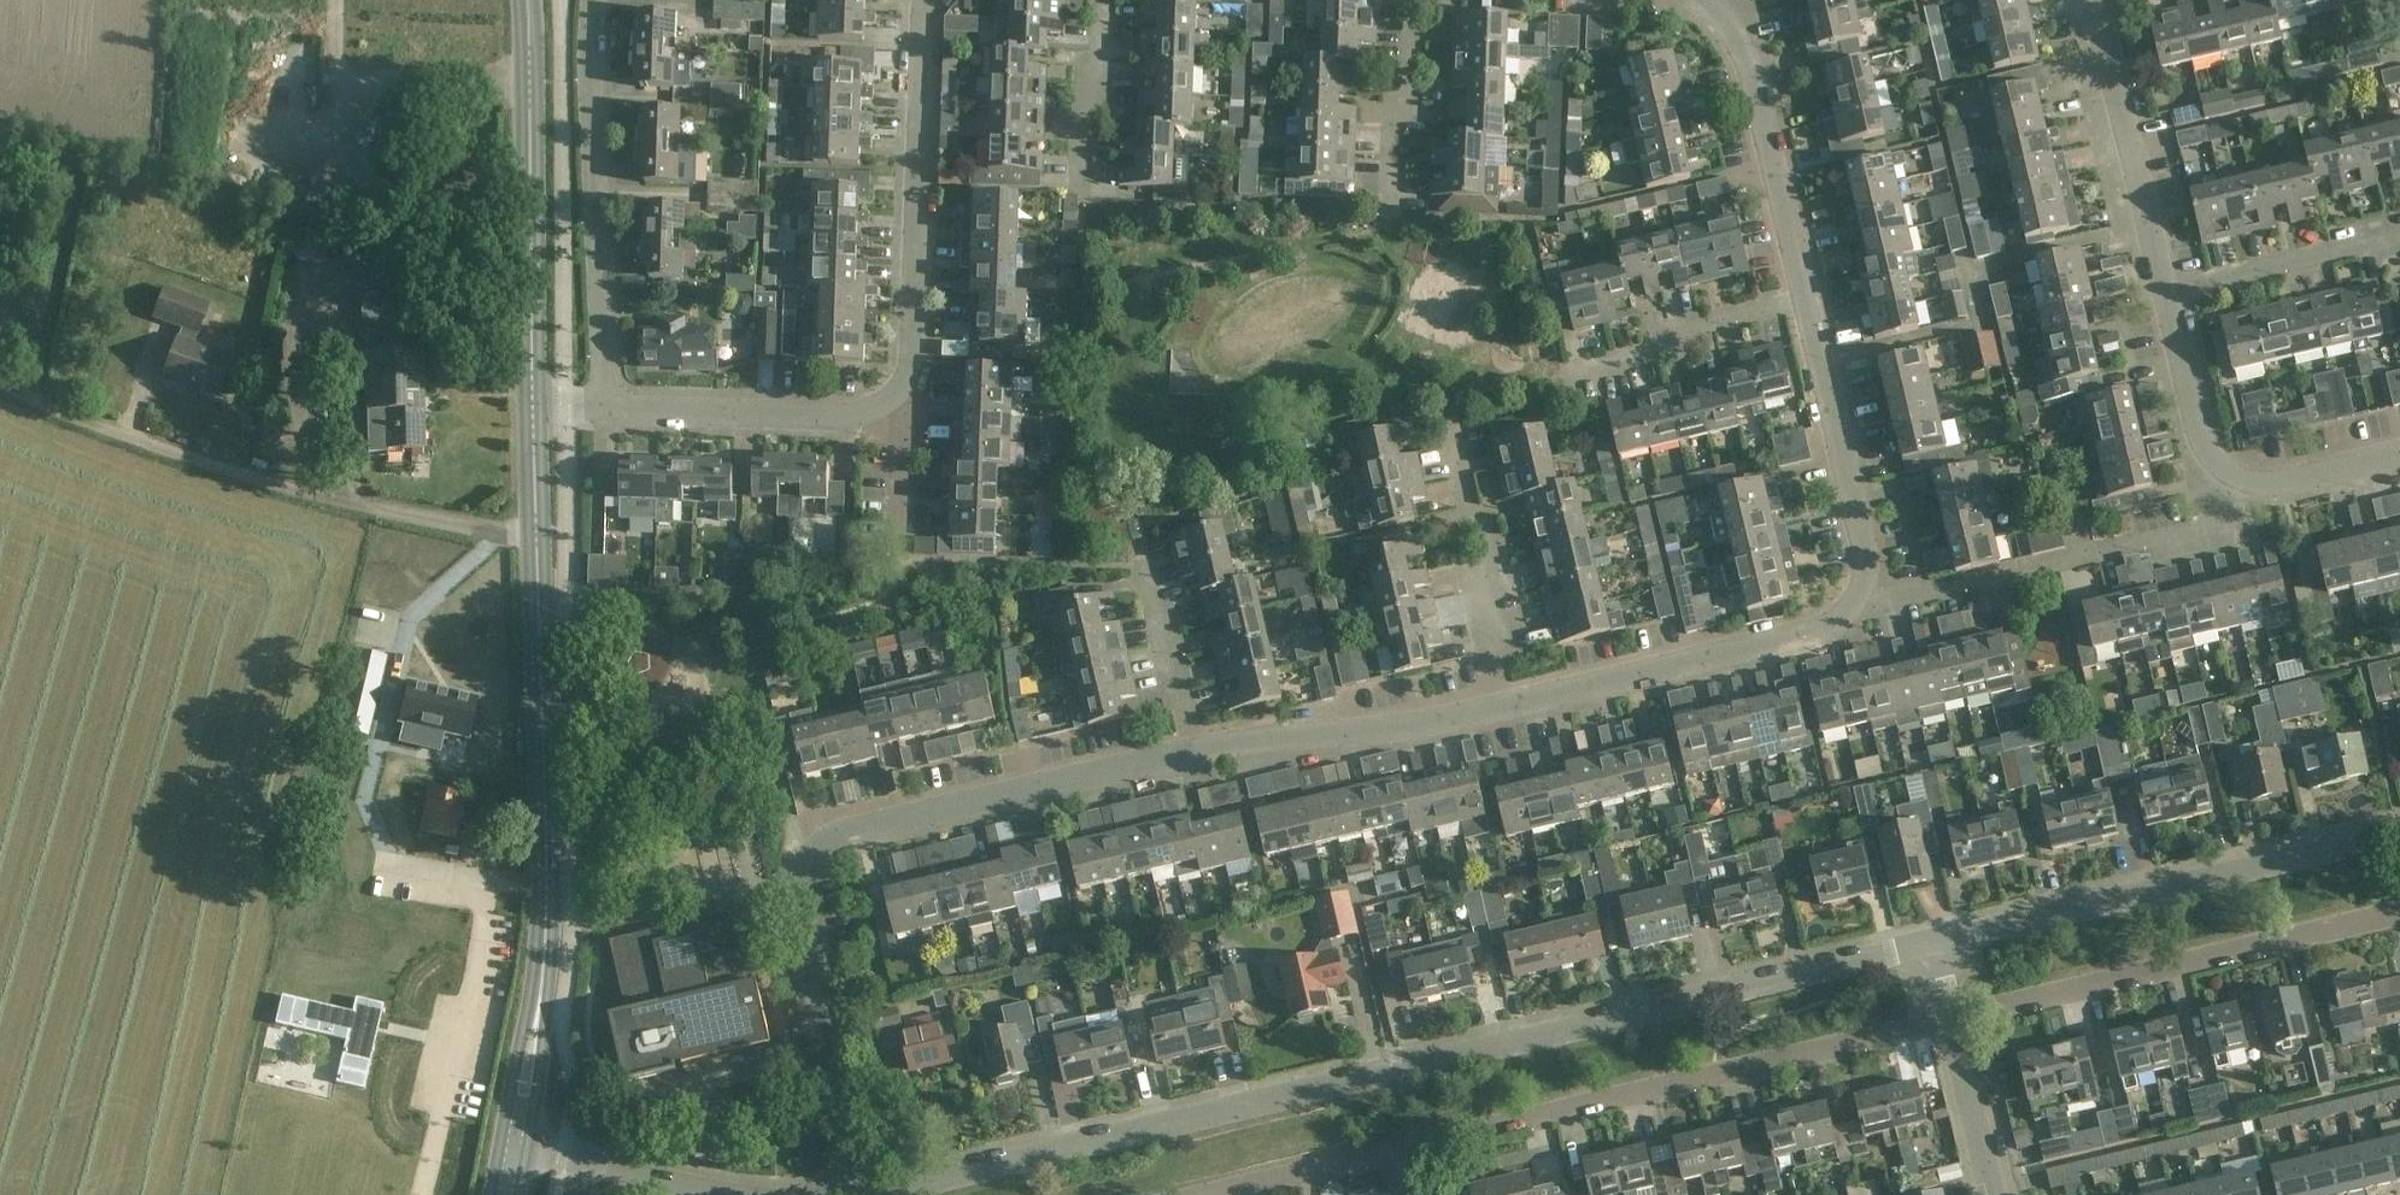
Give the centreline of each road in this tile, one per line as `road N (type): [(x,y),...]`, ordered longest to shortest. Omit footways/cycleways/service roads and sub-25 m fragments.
road 1 (unclassified): [(887,1194),(1936,949)]
road 2 (residential): [(1220,1194),(1954,1025)]
road 3 (residential): [(868,1194),(809,909),(808,860),(830,836),(1197,750)]
road 4 (tertiary): [(511,1148),(546,948),(533,406)]
road 5 (track): [(537,528),(506,532),(357,507),(235,474),(122,438),(0,382)]
road 6 (unclassified): [(1936,949),(2399,839)]
road 7 (residential): [(1954,1025),(2399,915)]
road 8 (residential): [(930,0),(913,371),(891,401)]
road 9 (residential): [(605,406),(593,0)]
road 10 (tertiary): [(533,406),(523,0)]
road 11 (residential): [(1495,714),(1836,620),(1866,593)]
road 12 (residential): [(1805,300),(1741,42),(1695,0)]
road 13 (residential): [(2166,292),(2089,0)]
road 14 (residential): [(1197,750),(1495,714)]
road 15 (residential): [(1866,593),(1860,527),(1805,300)]
road 16 (residential): [(1495,714),(1486,555),(1451,427)]
road 17 (residential): [(891,401),(849,417),(605,406)]
road 18 (residential): [(1565,374),(1697,341),(1717,320),(1805,300)]
road 19 (residential): [(2071,523),(2083,565),(2229,530),(2242,478)]
road 20 (residential): [(2166,292),(2399,239)]
road 21 (unclassified): [(738,1194),(511,1148)]
road 22 (residential): [(1088,210),(1087,84),(1105,38),(1106,0)]
road 23 (residential): [(1393,209),(1396,101),(1414,41),(1415,0)]
road 24 (residential): [(2242,478),(2205,448),(2166,292)]
road 25 (residential): [(1197,750),(1145,567)]
road 26 (residential): [(1997,1194),(1954,1025)]
road 27 (residential): [(910,562),(902,542),(905,429),(891,401)]
road 28 (residential): [(2399,457),(2270,484),(2242,478)]
road 29 (residential): [(1866,593),(1931,596),(2022,572)]

